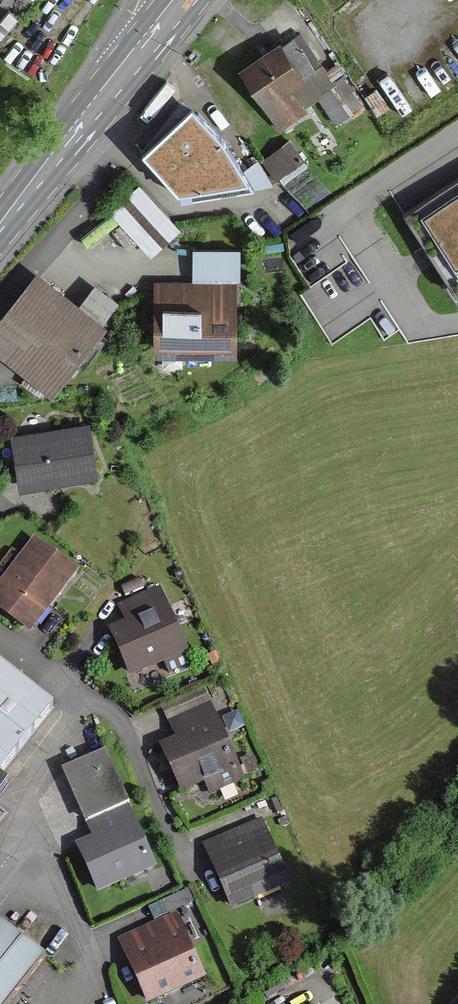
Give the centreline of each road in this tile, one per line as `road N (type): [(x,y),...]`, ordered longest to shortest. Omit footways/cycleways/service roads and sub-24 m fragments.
road 1 (residential): [(98,970),(29,799),(29,780),(75,703),(64,681),(0,634)]
road 2 (secondary): [(0,230),(182,0)]

